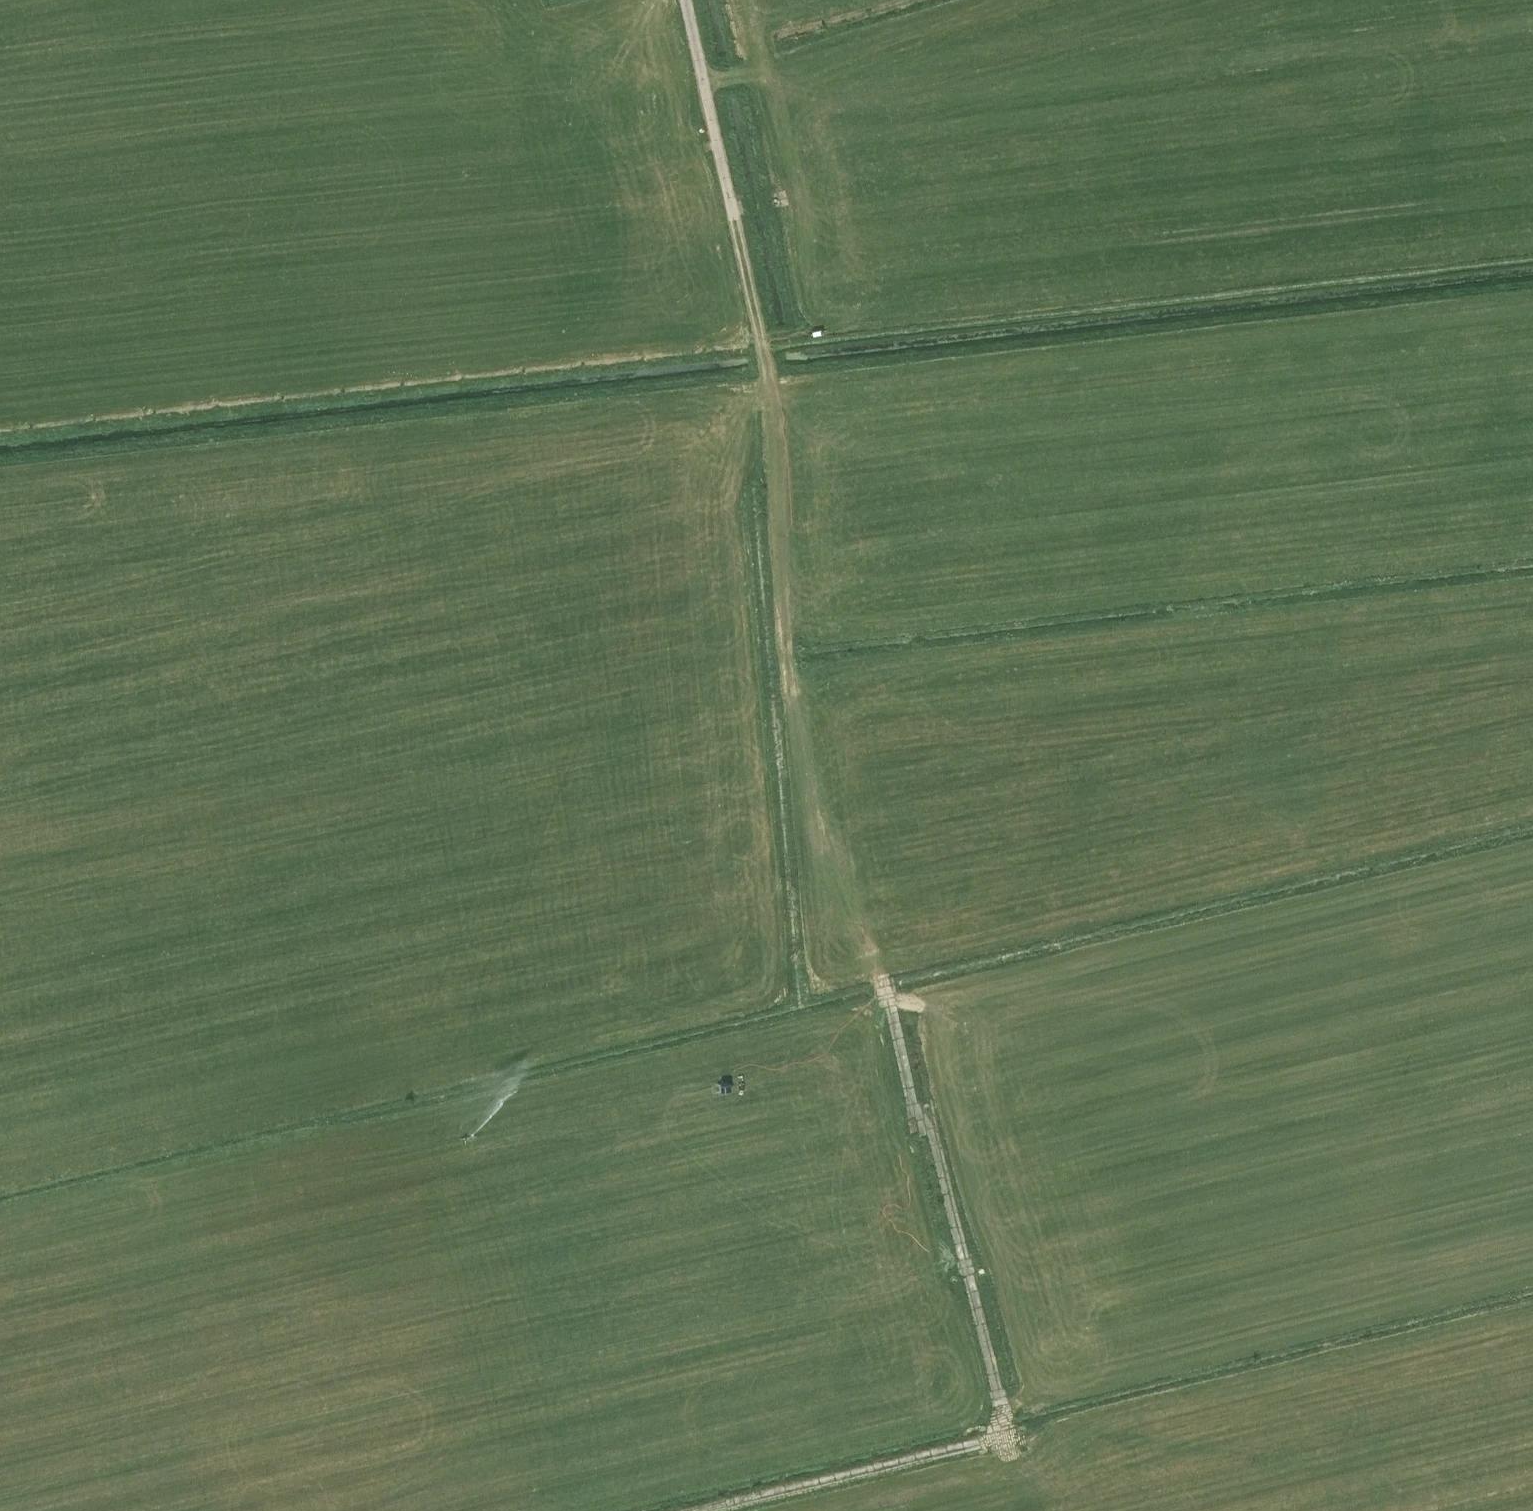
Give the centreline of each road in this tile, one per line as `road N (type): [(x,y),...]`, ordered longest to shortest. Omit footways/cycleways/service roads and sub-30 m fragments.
road 1 (track): [(766,352),(771,500),(792,679),(883,976)]
road 2 (track): [(735,221),(766,352)]

